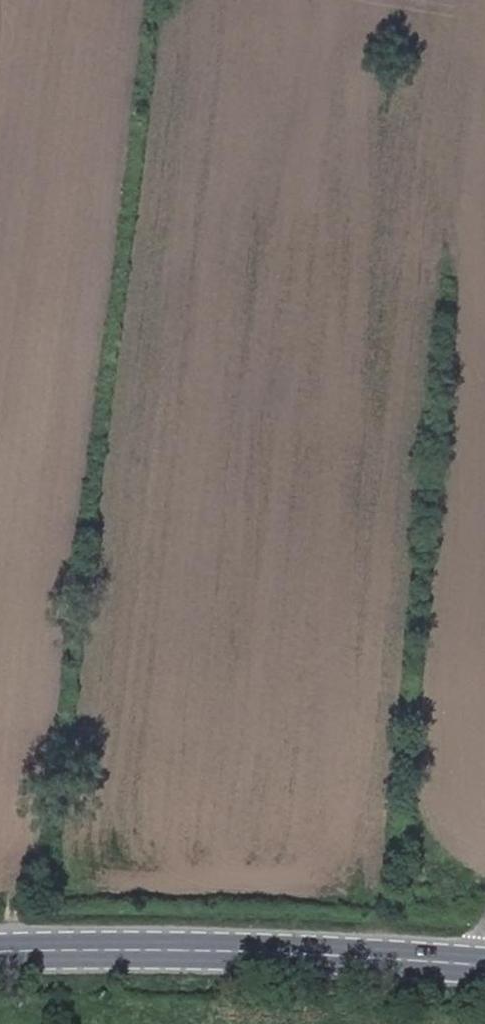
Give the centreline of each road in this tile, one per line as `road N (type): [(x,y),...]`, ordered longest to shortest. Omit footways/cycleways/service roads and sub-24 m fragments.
road 1 (tertiary): [(484,965),(0,951)]

